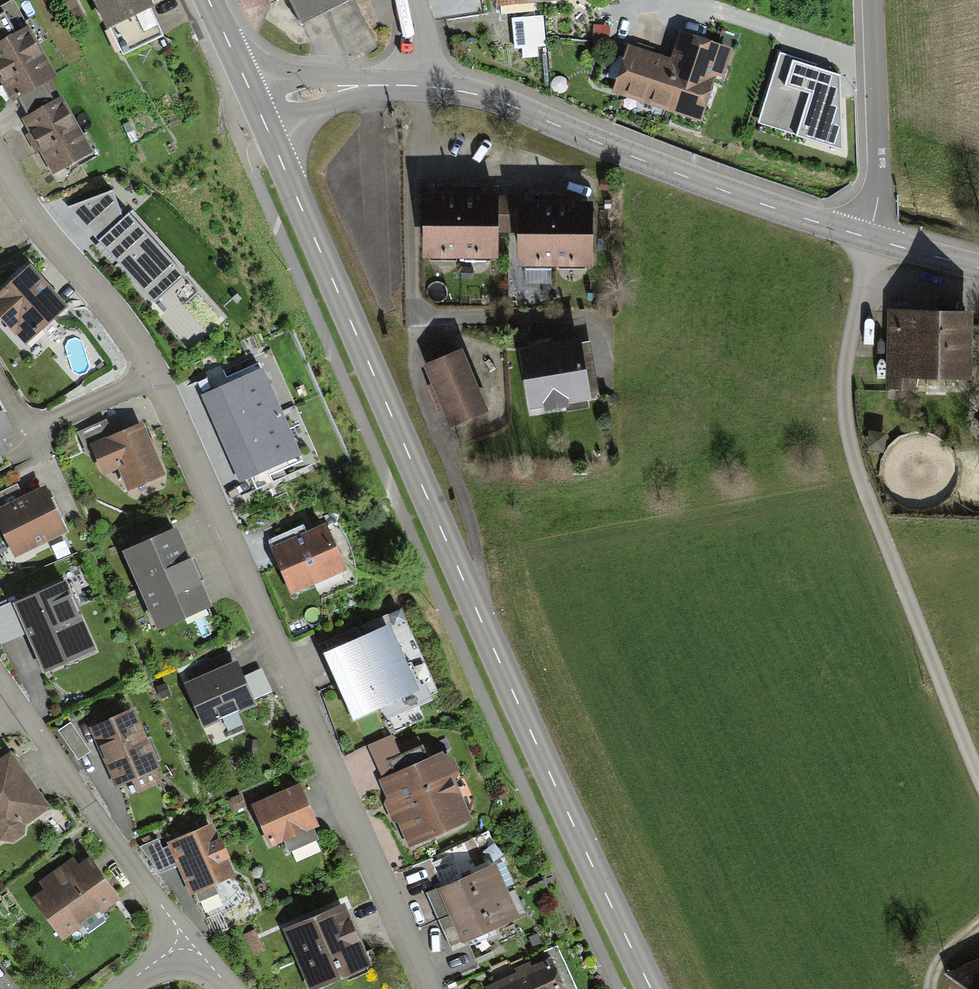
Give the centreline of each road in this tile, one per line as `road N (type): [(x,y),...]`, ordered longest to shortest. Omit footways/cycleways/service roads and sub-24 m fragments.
road 1 (secondary): [(260,111),(435,521),(651,988)]
road 2 (residential): [(431,988),(156,377),(129,330),(41,235),(0,164)]
road 3 (track): [(873,240),(845,374),(852,451),(978,751)]
road 4 (tertiary): [(864,237),(504,102),(418,86)]
road 5 (residential): [(186,938),(0,679)]
road 6 (unclassified): [(864,237),(877,181),(871,0)]
road 7 (tertiary): [(418,86),(336,89),(260,111)]
road 8 (secondary): [(208,0),(260,111)]

